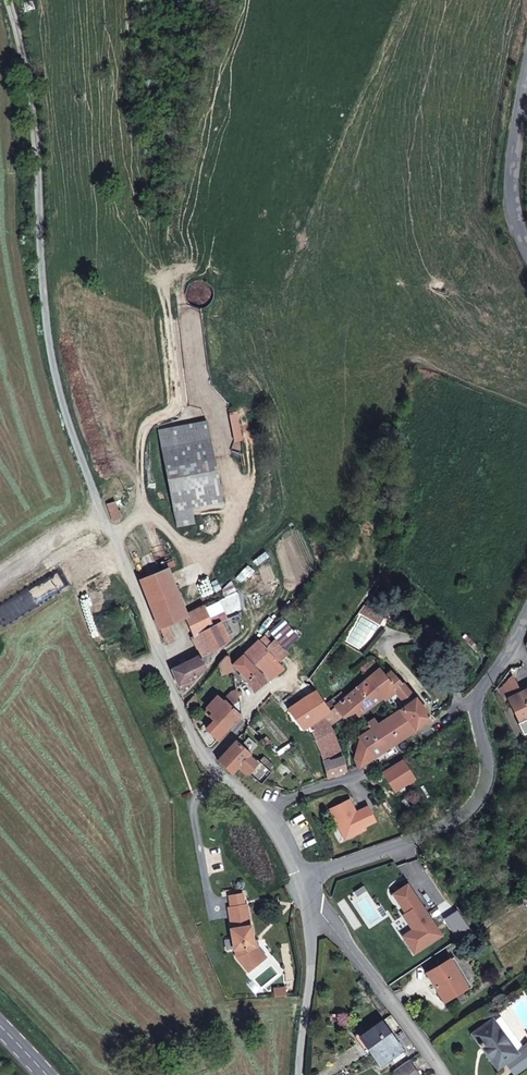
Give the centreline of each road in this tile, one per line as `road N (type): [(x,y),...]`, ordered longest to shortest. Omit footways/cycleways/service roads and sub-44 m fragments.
road 1 (track): [(155,645),(50,353),(24,50),(7,0)]
road 2 (unclassified): [(482,700),(488,759),(473,801),(432,832),(321,871),(309,886)]
road 3 (residential): [(274,810),(371,768),(482,700)]
road 4 (residential): [(309,886),(442,1074)]
road 5 (residential): [(155,645),(208,761),(274,810)]
road 6 (unclassified): [(309,886),(302,1074)]
road 7 (unclassified): [(526,81),(514,156),(515,213),(526,243)]

